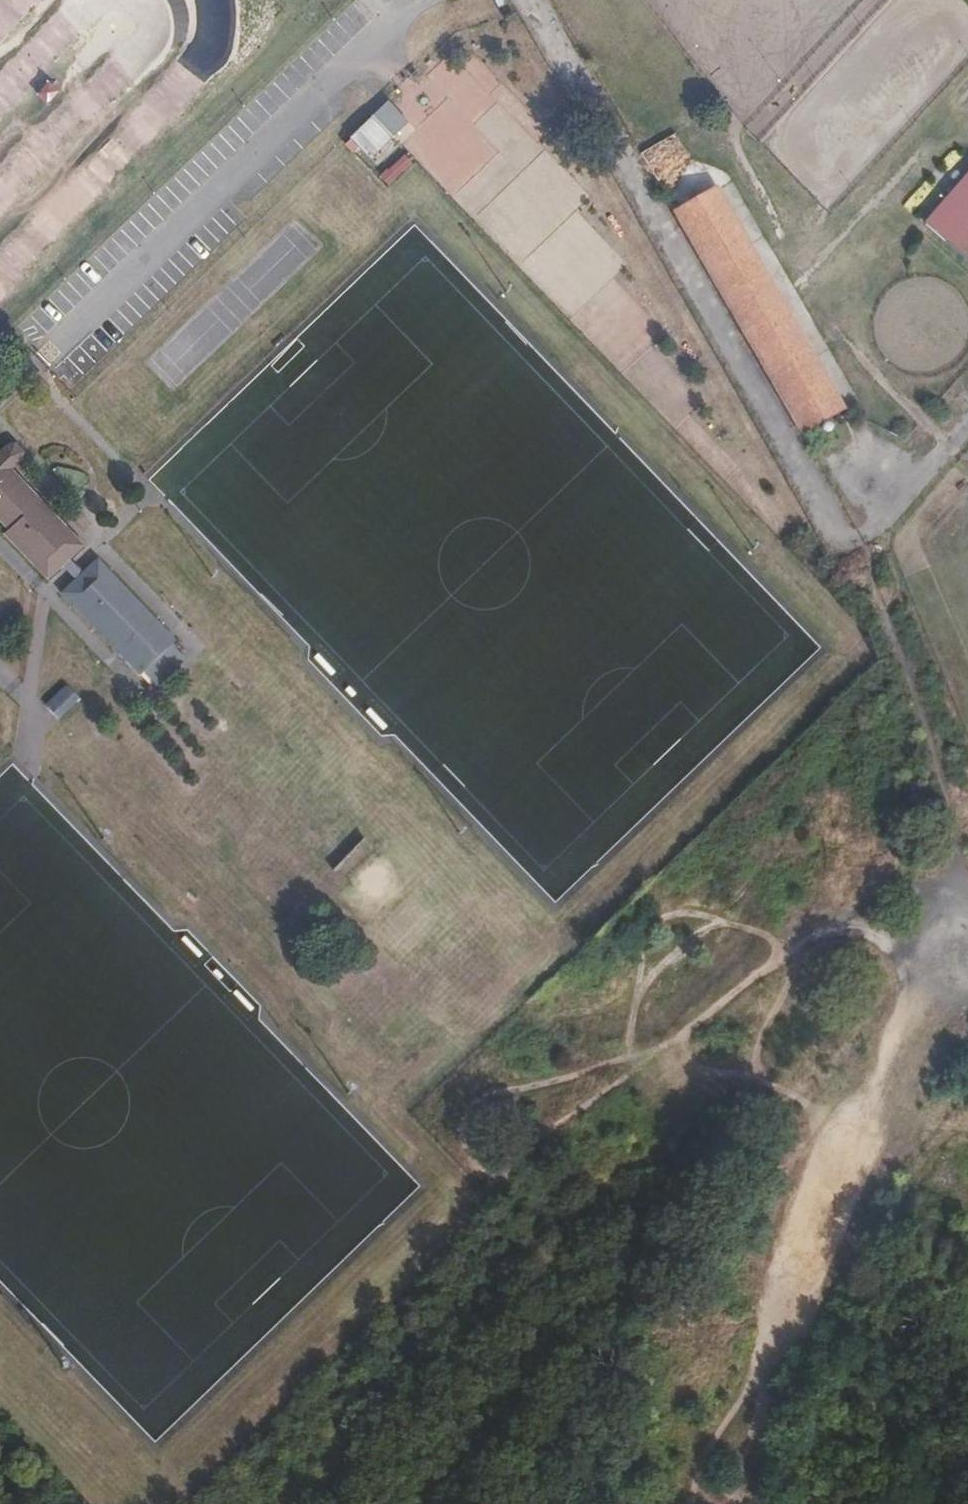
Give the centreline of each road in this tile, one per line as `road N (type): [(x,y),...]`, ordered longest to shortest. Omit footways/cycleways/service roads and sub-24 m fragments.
road 1 (residential): [(967,916),(856,583),(527,0)]
road 2 (track): [(684,1503),(839,1325),(967,1150)]

